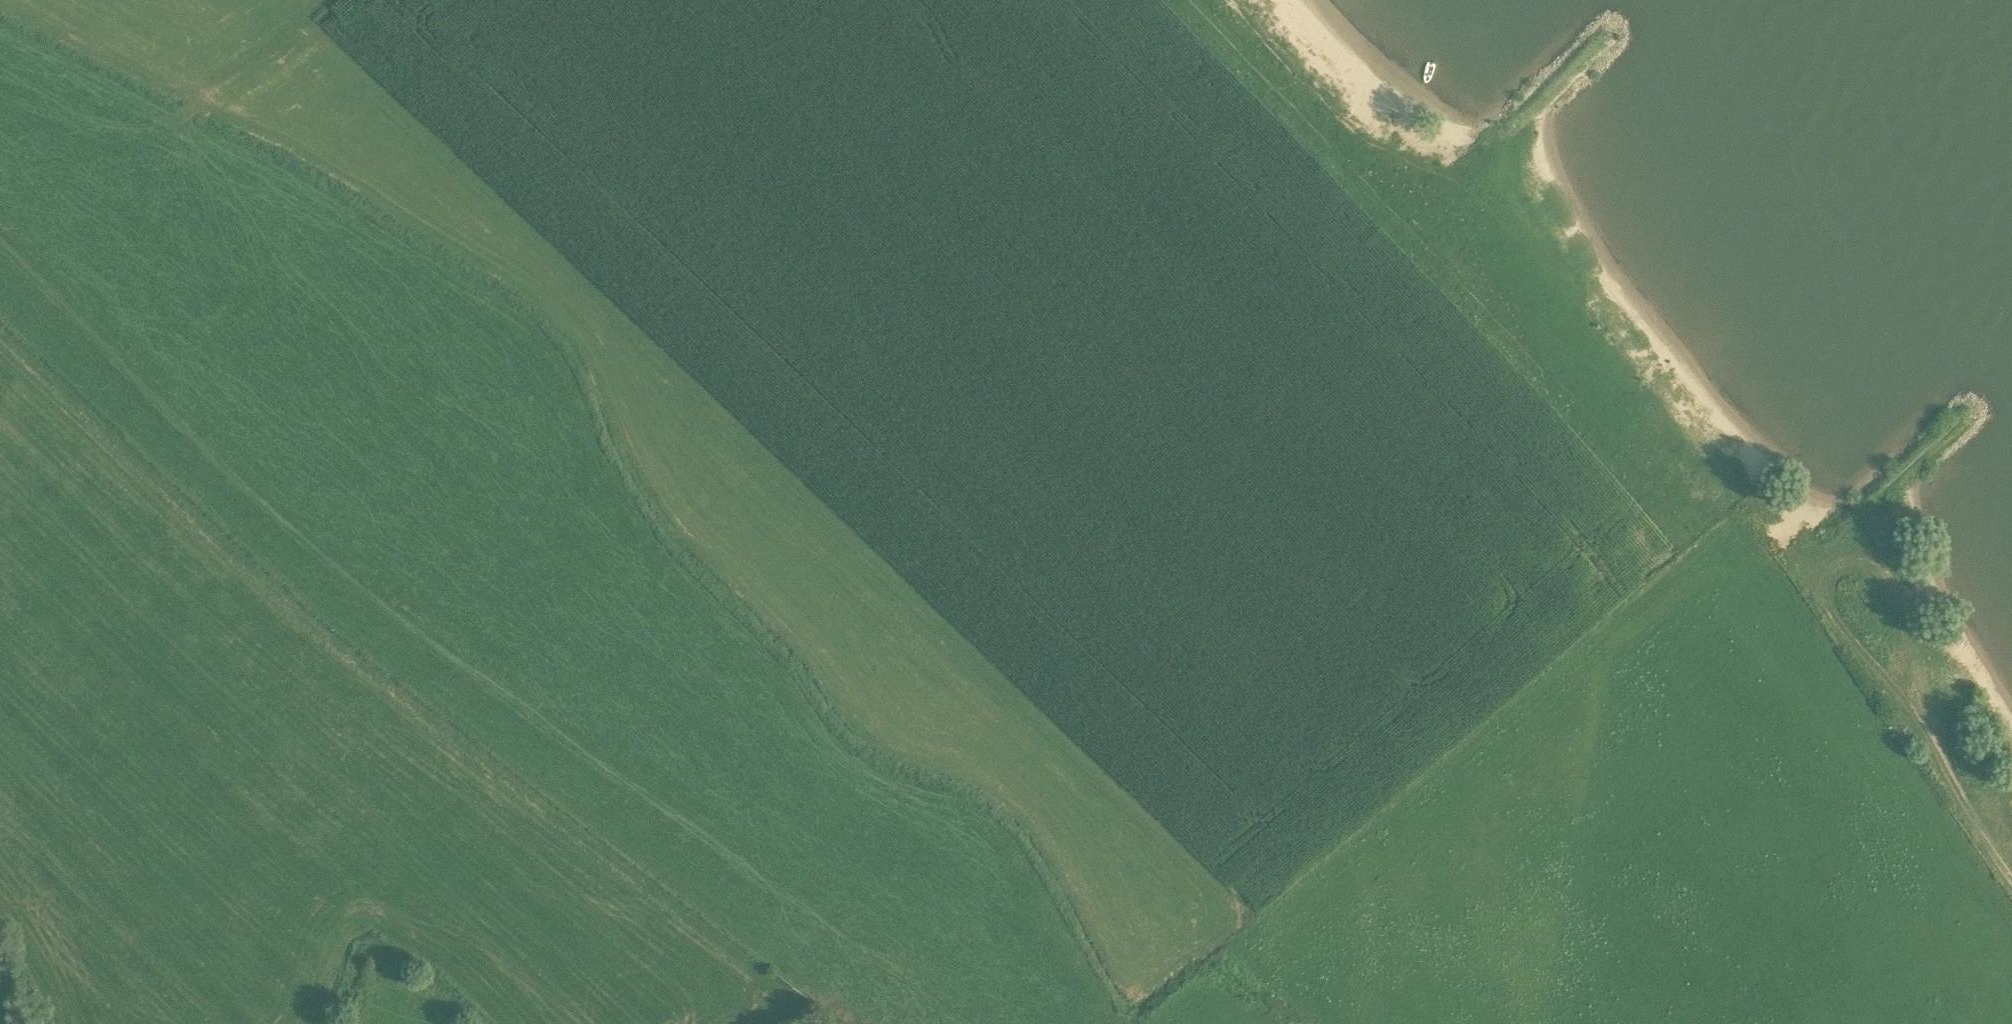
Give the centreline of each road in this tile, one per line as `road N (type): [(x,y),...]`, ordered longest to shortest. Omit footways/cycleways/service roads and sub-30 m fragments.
road 1 (track): [(1811,576),(2011,871)]

